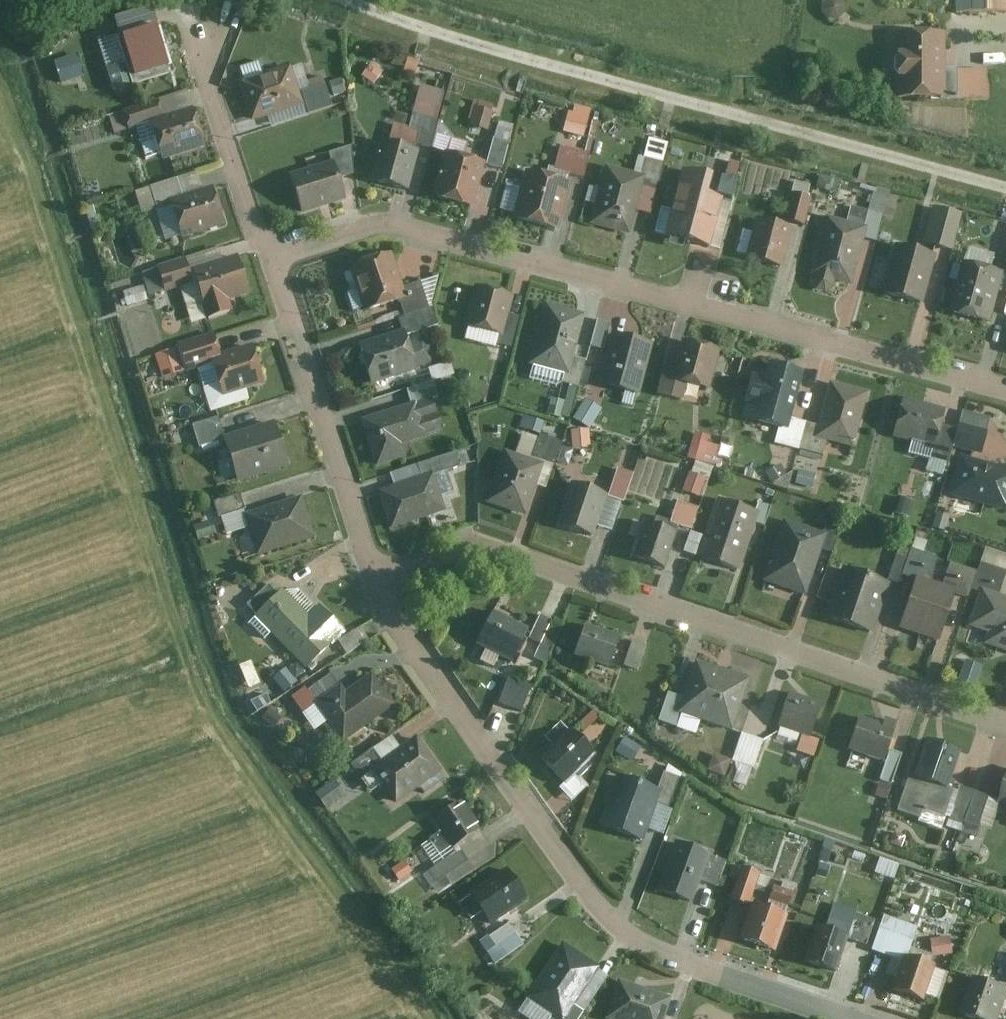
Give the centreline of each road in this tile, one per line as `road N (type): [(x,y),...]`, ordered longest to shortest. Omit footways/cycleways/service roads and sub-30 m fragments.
road 1 (residential): [(275,263),(387,230),(1005,391)]
road 2 (track): [(1005,189),(565,69),(347,0)]
road 3 (residential): [(840,1018),(644,943),(596,905),(415,655),(380,580)]
road 4 (residential): [(1005,724),(517,556),(456,551),(380,580)]
road 5 (residential): [(380,580),(275,263)]
road 6 (residential): [(275,263),(197,47)]

